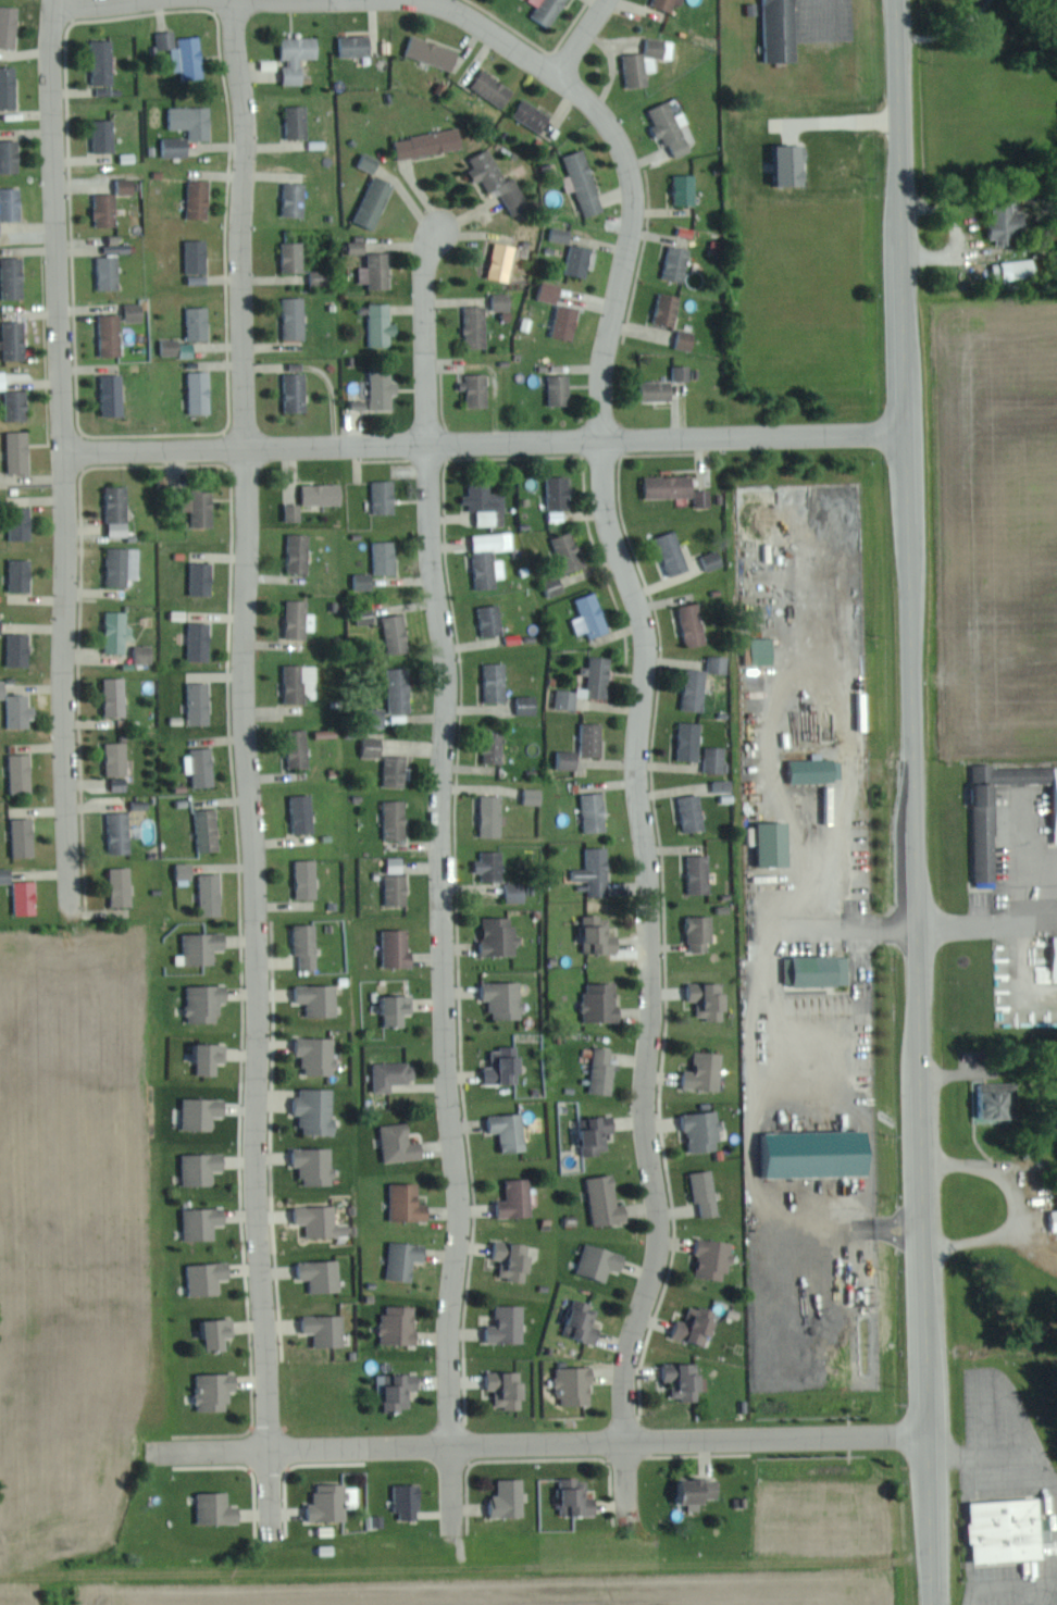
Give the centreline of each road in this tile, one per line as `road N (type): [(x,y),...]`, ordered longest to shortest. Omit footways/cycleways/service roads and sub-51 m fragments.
road 1 (residential): [(409,0),(482,25),(583,97),(621,146),(636,192),(601,408),(613,528),(652,642),(645,733),(652,951),(646,1068),(659,1259),(624,1369),(629,1517)]
road 2 (primary): [(934,1604),(899,0)]
road 3 (residential): [(272,1535),(245,697),(246,163),(233,0)]
road 4 (residential): [(453,1450),(451,1329),(462,1196),(447,967),(450,650),(430,445)]
road 5 (residential): [(75,911),(57,0)]
road 6 (residential): [(67,453),(910,434)]
road 7 (residential): [(931,1436),(156,1456)]
road 8 (residential): [(430,445),(426,334),(437,228)]
road 9 (residential): [(57,5),(203,0)]

